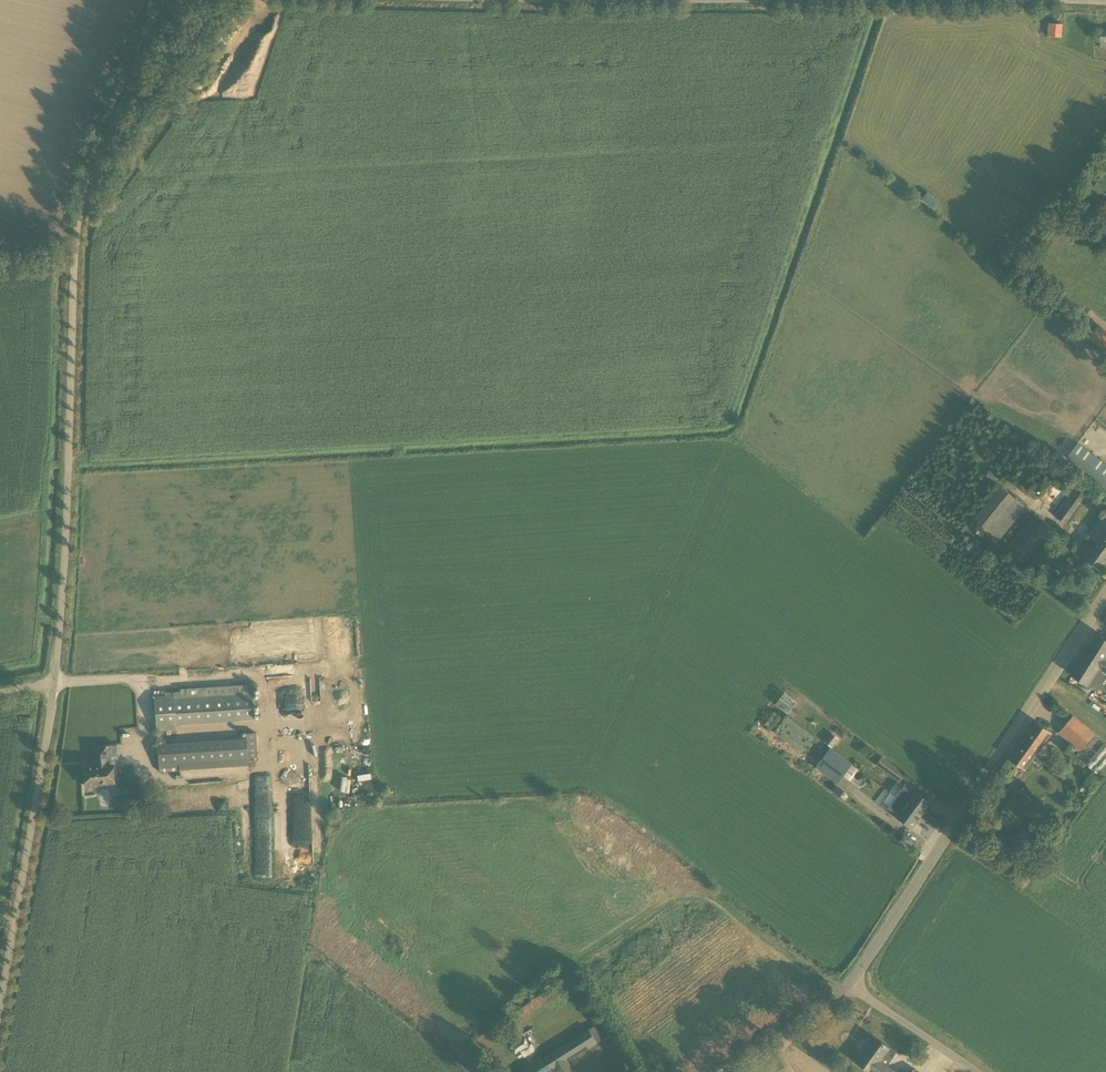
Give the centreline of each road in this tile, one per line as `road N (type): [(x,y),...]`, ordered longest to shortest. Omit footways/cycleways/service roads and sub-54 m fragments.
road 1 (unclassified): [(1105,6),(274,0)]
road 2 (unclassified): [(55,682),(75,216),(113,100),(161,0)]
road 3 (tertiary): [(848,984),(1105,596)]
road 4 (unclassified): [(0,1010),(55,682)]
road 5 (unclassified): [(978,1071),(848,984)]
road 6 (tertiary): [(727,1071),(848,984)]

